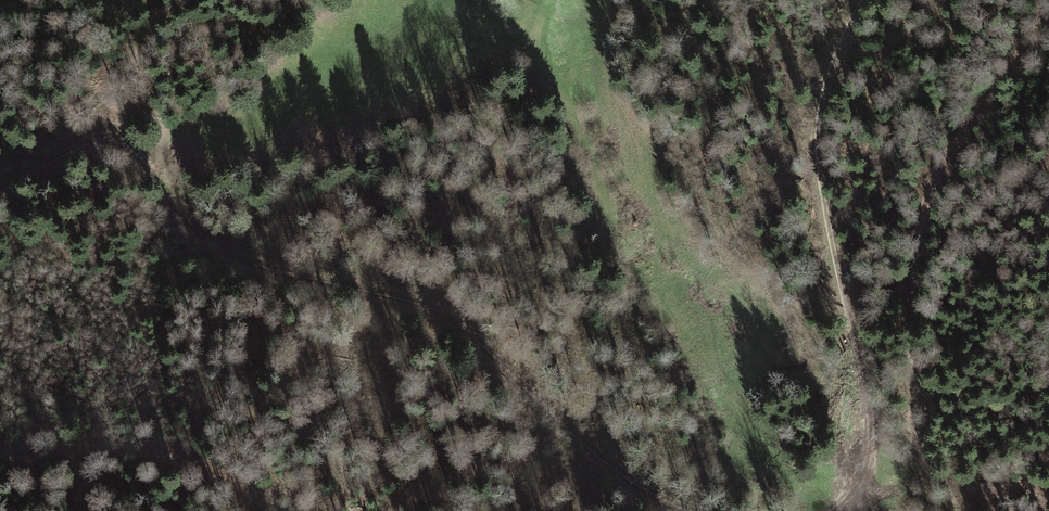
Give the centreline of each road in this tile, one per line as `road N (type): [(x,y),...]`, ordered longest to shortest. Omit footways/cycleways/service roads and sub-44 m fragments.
road 1 (track): [(690,510),(628,477),(555,419),(445,310),(248,261),(217,246),(123,147),(92,144),(67,152),(0,198)]
road 2 (track): [(850,484),(912,461),(919,439),(913,304),(926,206),(965,126),(1008,68),(1048,33)]
road 3 (track): [(864,0),(843,37),(817,124),(867,419),(859,464),(824,510)]
road 4 (track): [(0,457),(107,447),(189,463),(282,510)]

